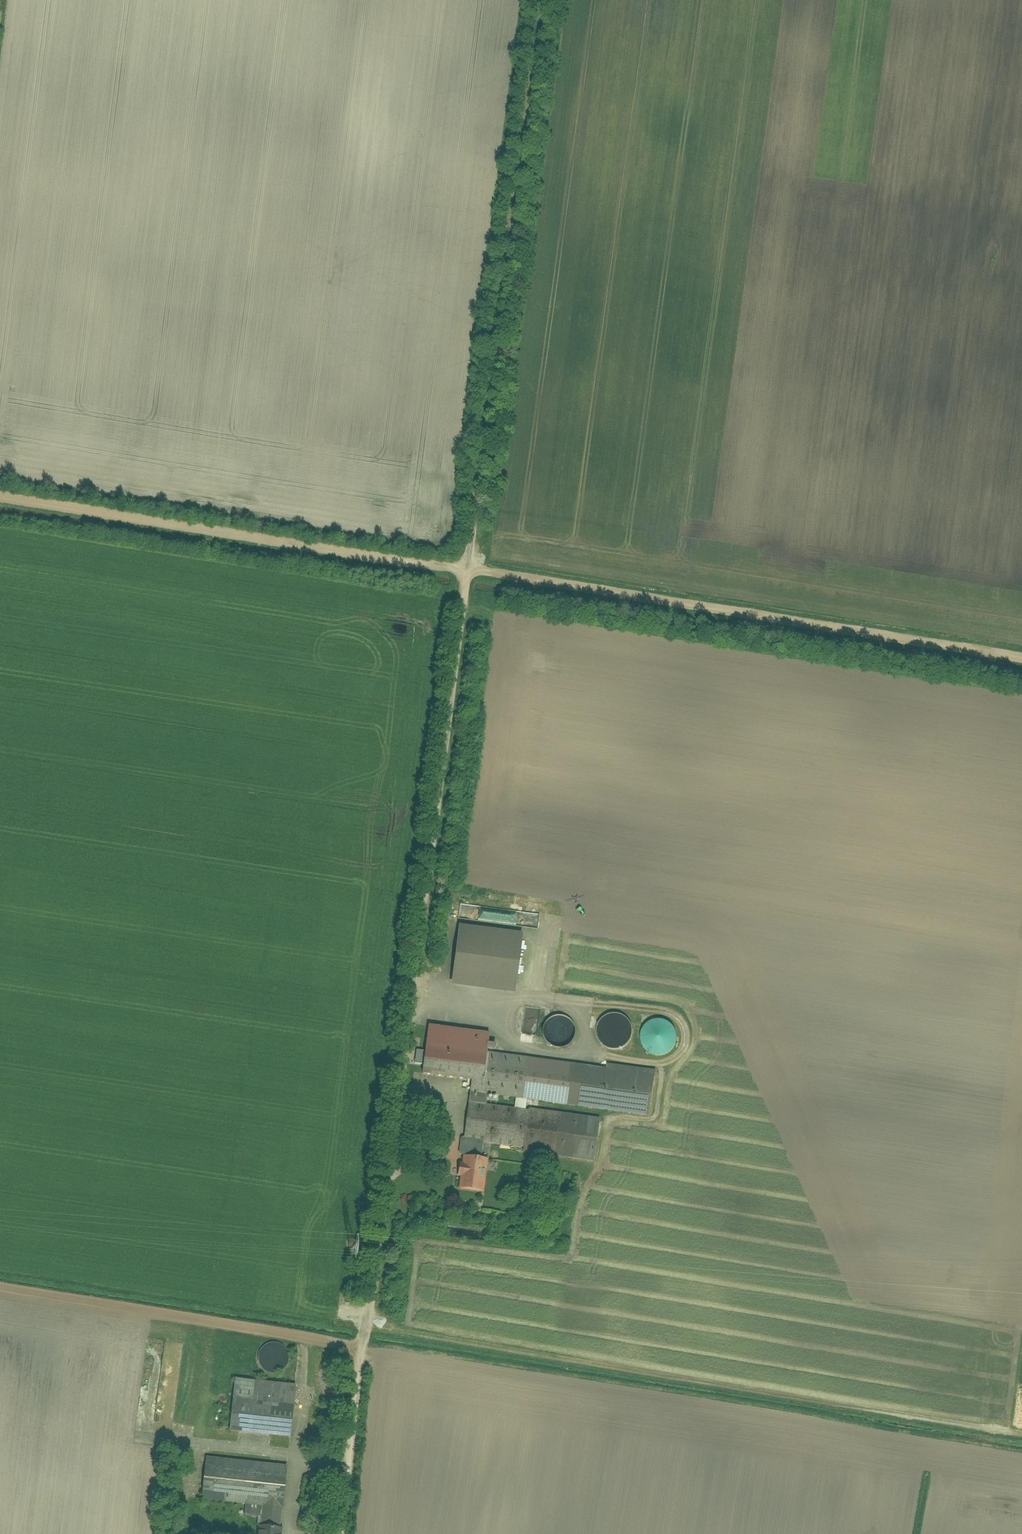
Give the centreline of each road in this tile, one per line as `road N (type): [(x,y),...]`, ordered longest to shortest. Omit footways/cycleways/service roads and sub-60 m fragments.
road 1 (track): [(0,493),(1021,658)]
road 2 (residential): [(339,1533),(469,568)]
road 3 (unclassified): [(469,568),(542,0)]
road 4 (track): [(0,1284),(366,1341)]

